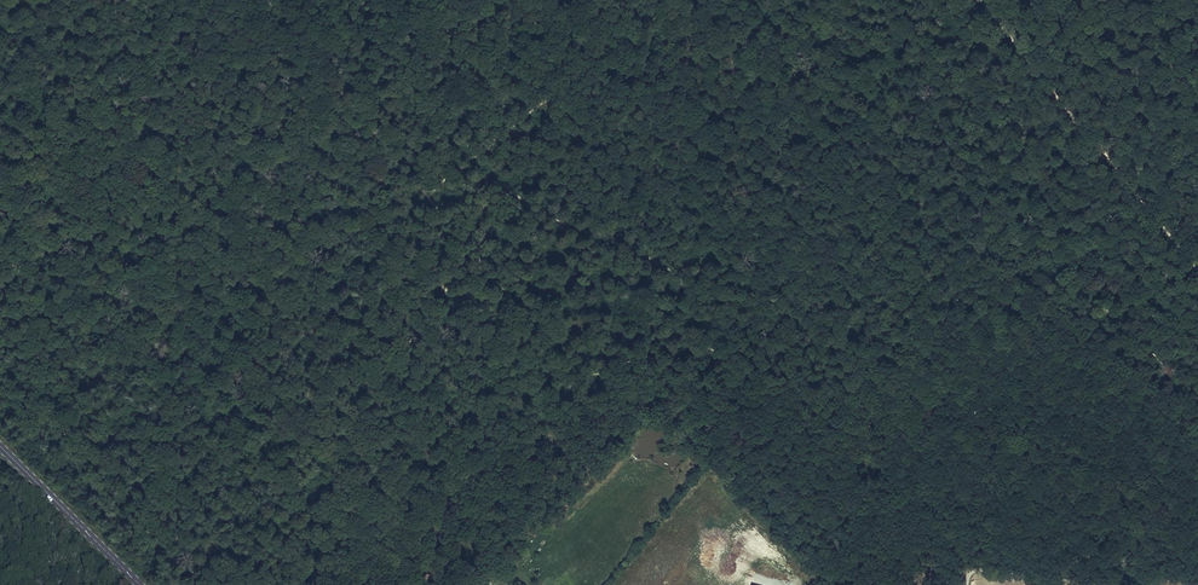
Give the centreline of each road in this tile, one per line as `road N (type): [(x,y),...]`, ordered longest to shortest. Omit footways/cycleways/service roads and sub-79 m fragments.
road 1 (secondary): [(0,447),(138,584)]

